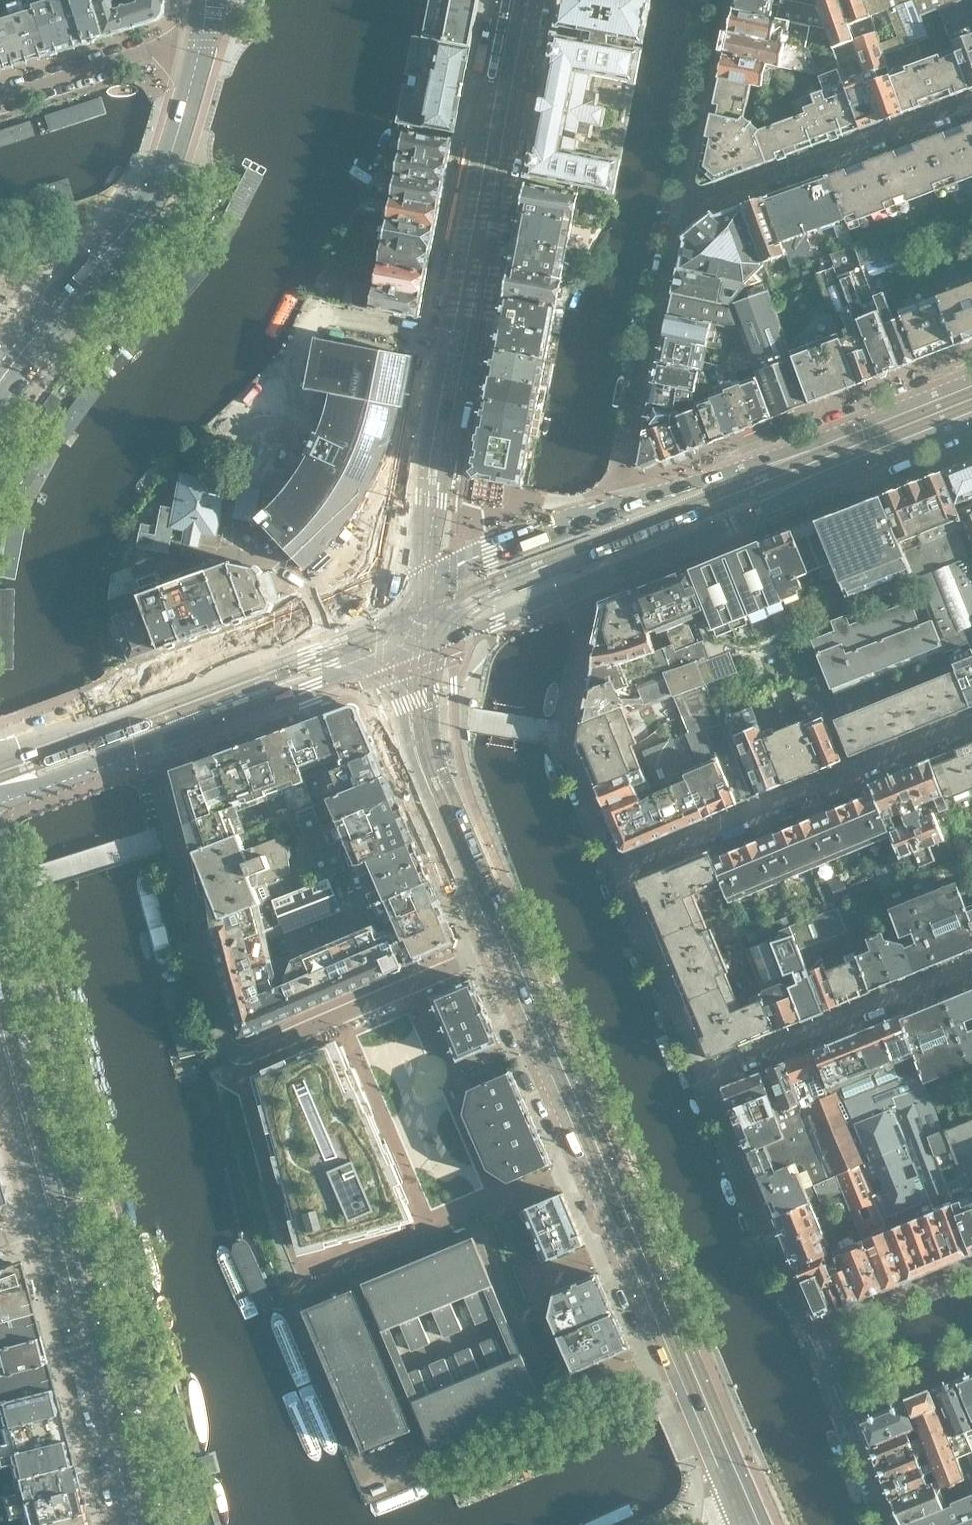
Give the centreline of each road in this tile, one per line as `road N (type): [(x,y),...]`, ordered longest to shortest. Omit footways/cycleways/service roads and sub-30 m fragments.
road 1 (unclassified): [(491,951),(738,1524)]
road 2 (residential): [(426,580),(424,523),(509,29),(533,0)]
road 3 (residential): [(491,951),(244,1053),(234,1043),(150,746)]
road 4 (tertiary): [(426,580),(0,755)]
road 5 (residential): [(706,1084),(811,1335),(971,1268)]
road 6 (residential): [(971,724),(619,869)]
road 7 (unclassified): [(399,655),(408,758),(491,951)]
road 8 (residential): [(679,206),(711,206),(971,105)]
road 9 (primary): [(129,1524),(53,1223)]
road 10 (residential): [(617,507),(679,206)]
road 11 (residential): [(592,584),(568,736),(619,869)]
road 12 (residential): [(971,971),(706,1084)]
road 13 (primary): [(47,319),(161,183),(190,89)]
road 14 (tertiary): [(150,746),(399,655)]
road 15 (tertiary): [(592,584),(761,512),(813,462)]
road 16 (residential): [(619,869),(706,1084)]
road 17 (primary): [(53,1223),(0,1007)]
road 18 (residential): [(202,40),(0,99)]
road 19 (residential): [(721,0),(679,206)]
road 20 (tertiary): [(399,655),(592,584)]
road 21 (tertiary): [(617,507),(426,580)]
road 22 (tertiary): [(813,462),(745,465),(617,507)]
road 23 (tertiary): [(813,462),(971,399)]
road 24 (tertiary): [(0,795),(22,795),(150,746)]

